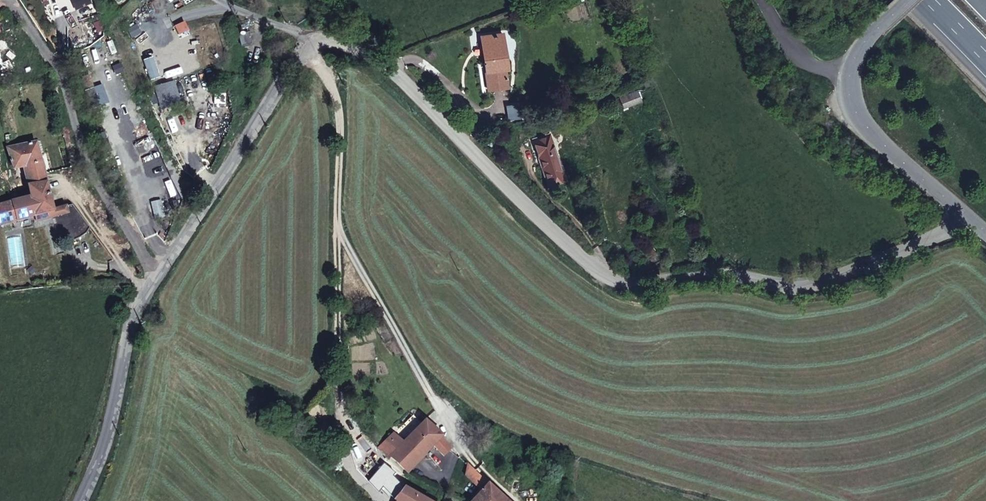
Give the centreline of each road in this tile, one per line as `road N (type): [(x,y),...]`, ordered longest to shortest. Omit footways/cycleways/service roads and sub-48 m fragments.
road 1 (unclassified): [(965,216),(875,264),(803,286),(704,271),(619,280),(593,266),(388,66),(351,45),(322,41),(299,55),(145,296),(130,326),(102,442),(76,500)]
road 2 (secondary): [(849,74),(858,114),(965,216)]
road 3 (unclassified): [(849,74),(810,65),(761,0)]

